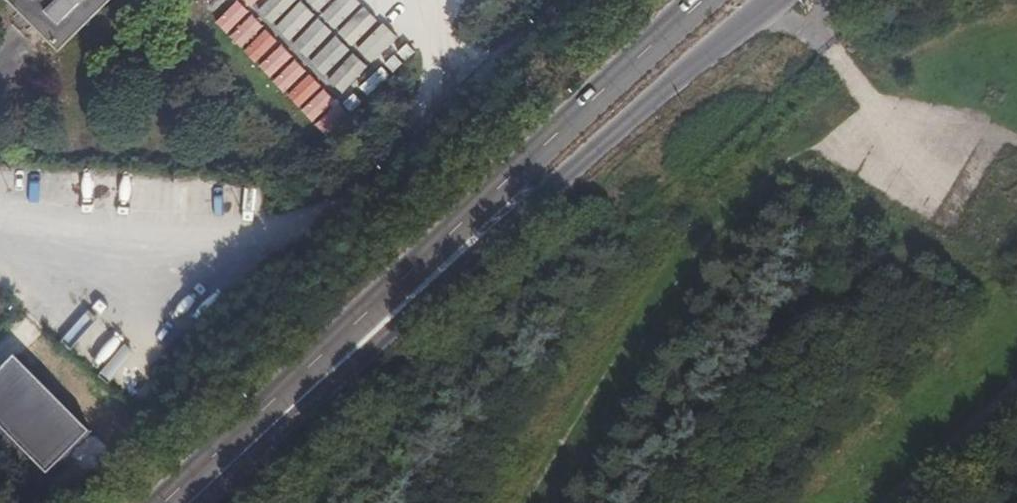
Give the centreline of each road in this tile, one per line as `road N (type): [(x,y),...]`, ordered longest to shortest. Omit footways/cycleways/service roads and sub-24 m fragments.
road 1 (secondary): [(319,389),(775,0)]
road 2 (secondary): [(710,0),(442,251),(319,389)]
road 3 (secondary): [(196,502),(319,389)]

